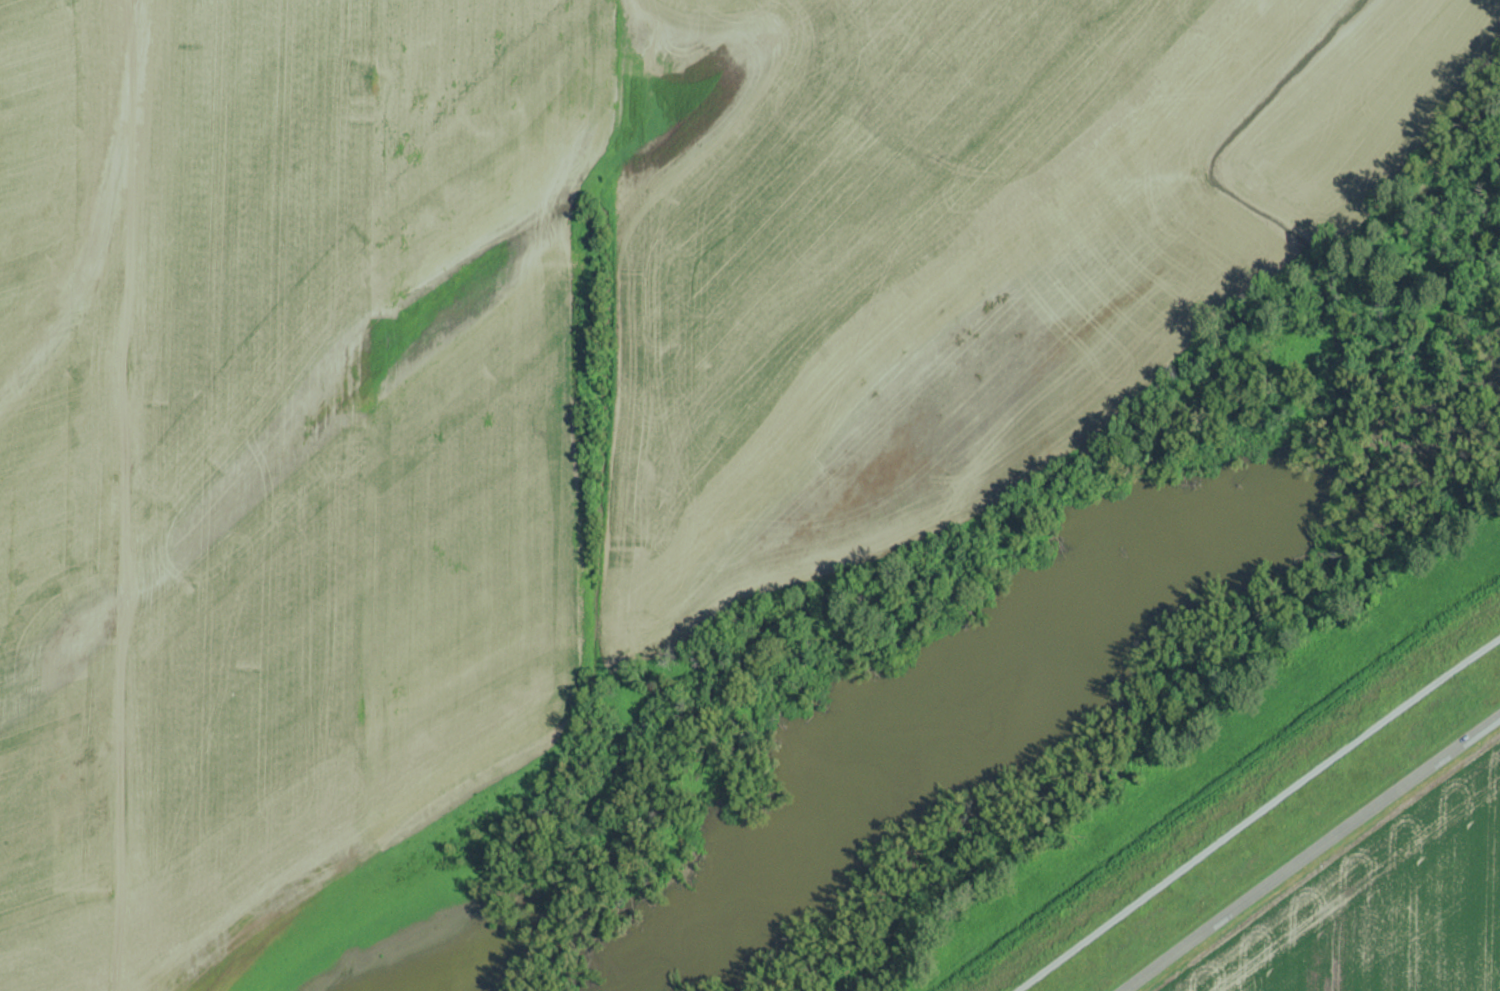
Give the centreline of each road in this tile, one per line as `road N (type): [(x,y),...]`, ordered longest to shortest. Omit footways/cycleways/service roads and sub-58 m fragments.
road 1 (tertiary): [(1499,782),(1213,990)]

